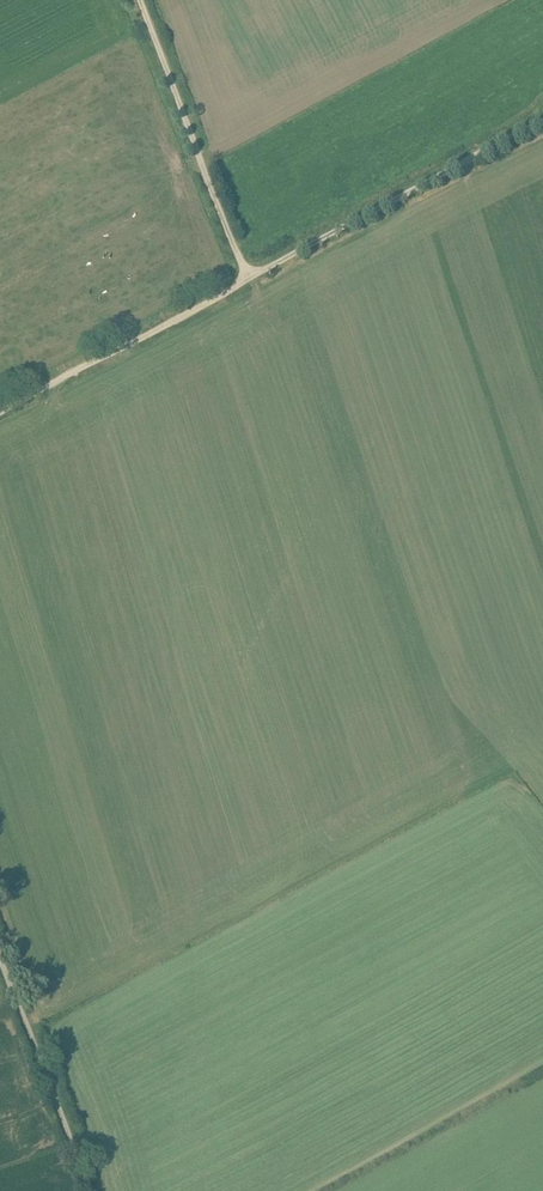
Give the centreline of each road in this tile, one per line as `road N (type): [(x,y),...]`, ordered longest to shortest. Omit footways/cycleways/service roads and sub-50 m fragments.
road 1 (track): [(247,278),(542,122)]
road 2 (track): [(247,278),(138,0)]
road 3 (track): [(0,413),(247,278)]
road 4 (track): [(88,1190),(0,956)]

